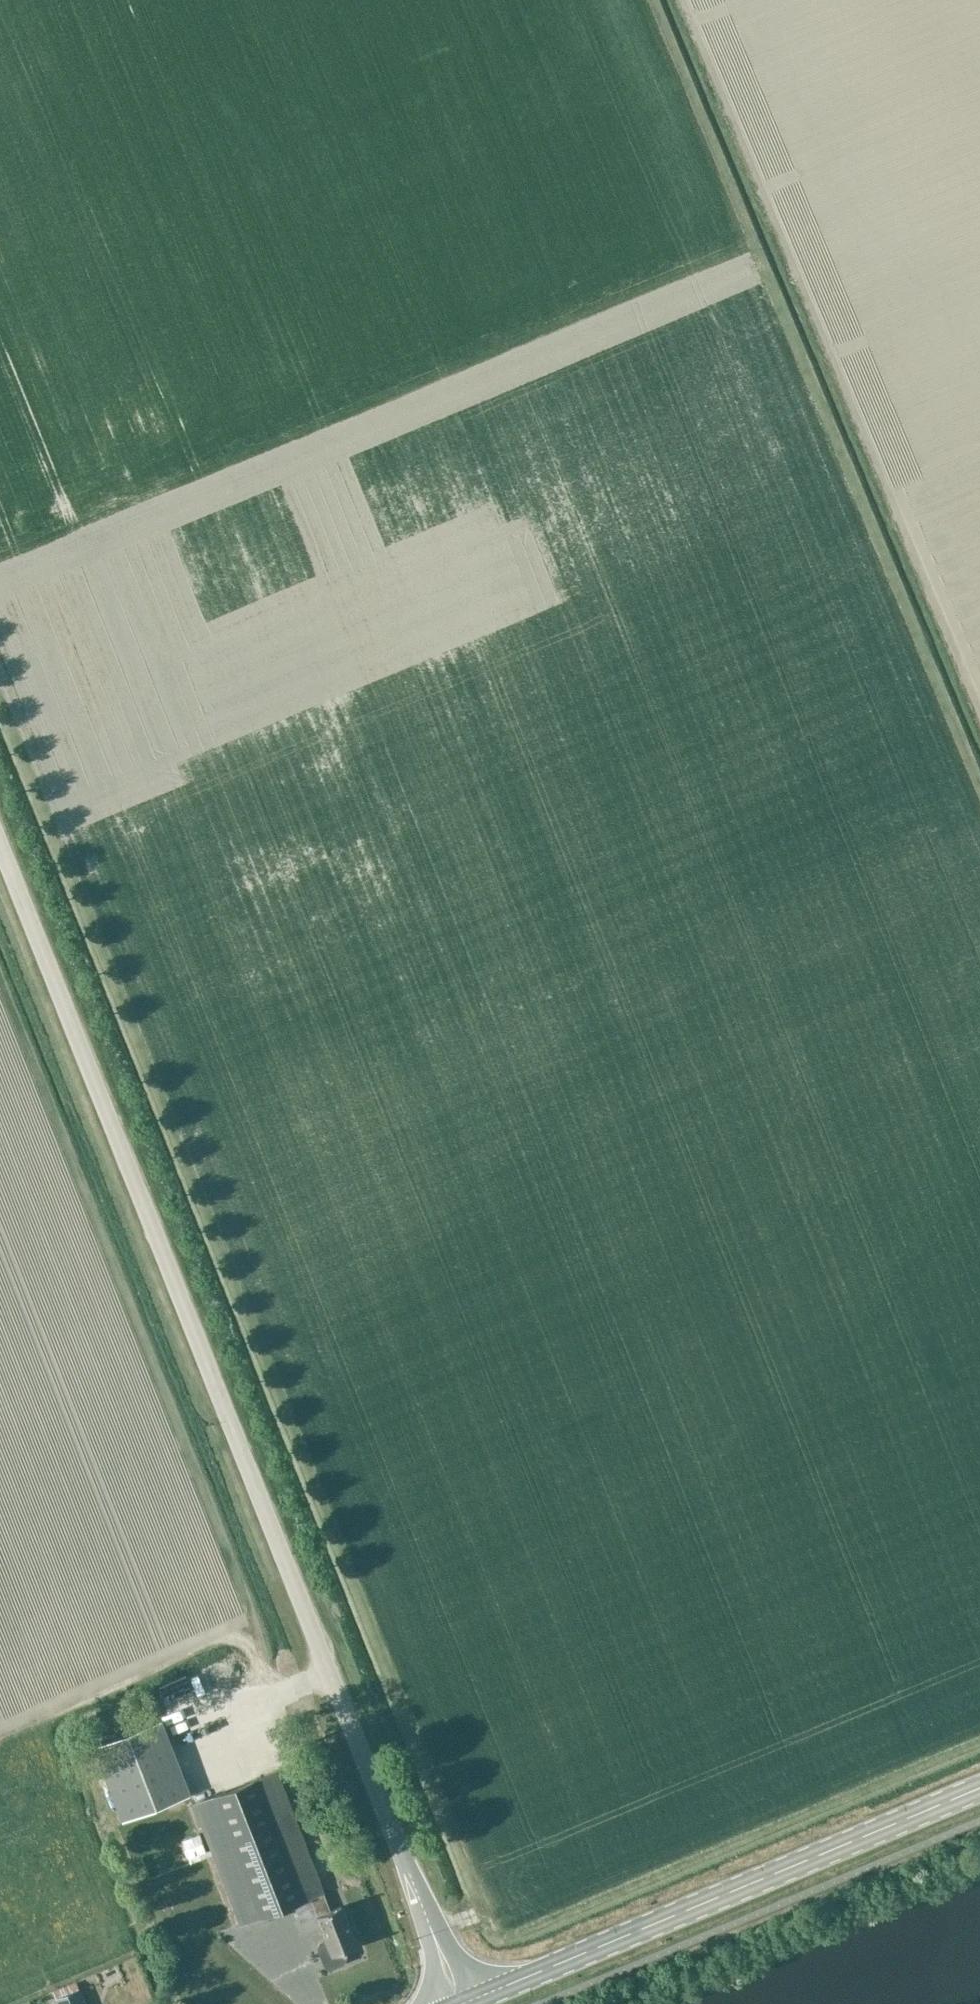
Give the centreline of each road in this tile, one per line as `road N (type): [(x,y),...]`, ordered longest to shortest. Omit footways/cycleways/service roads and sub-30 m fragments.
road 1 (unclassified): [(460,2003),(0,845)]
road 2 (primary): [(460,2003),(979,1790)]

